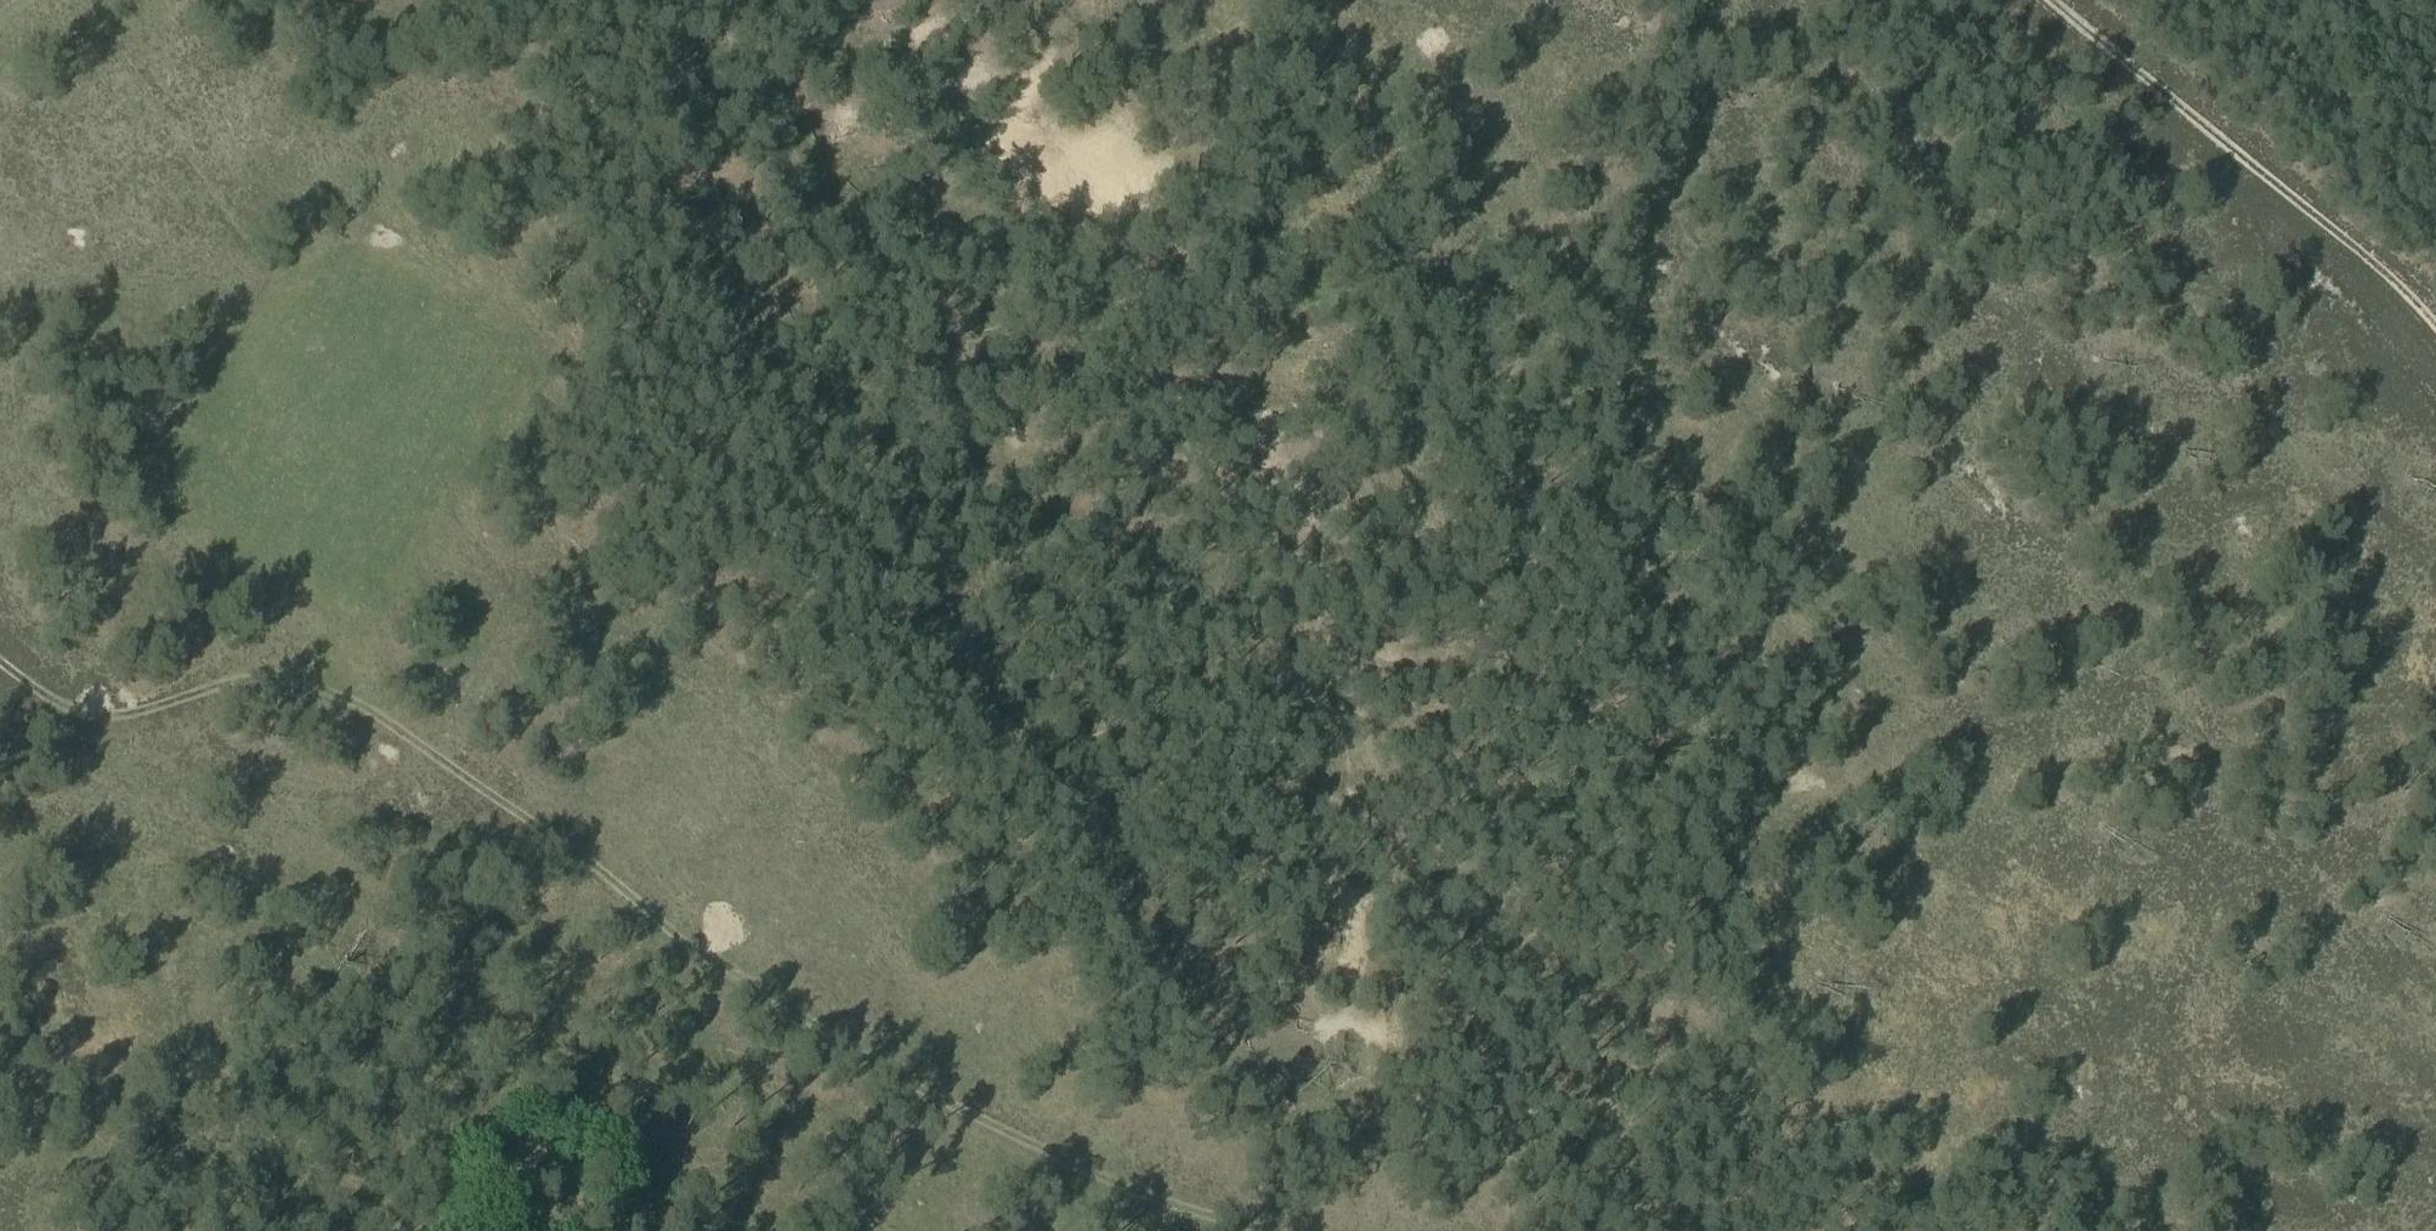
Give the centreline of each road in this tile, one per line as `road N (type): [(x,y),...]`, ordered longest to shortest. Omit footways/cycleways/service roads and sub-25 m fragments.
road 1 (track): [(0,663),(32,689),(85,714),(142,714),(268,681),(339,697),(544,831),(722,971),(936,1100),(1239,1230)]
road 2 (track): [(2435,325),(2375,264),(2051,0)]

